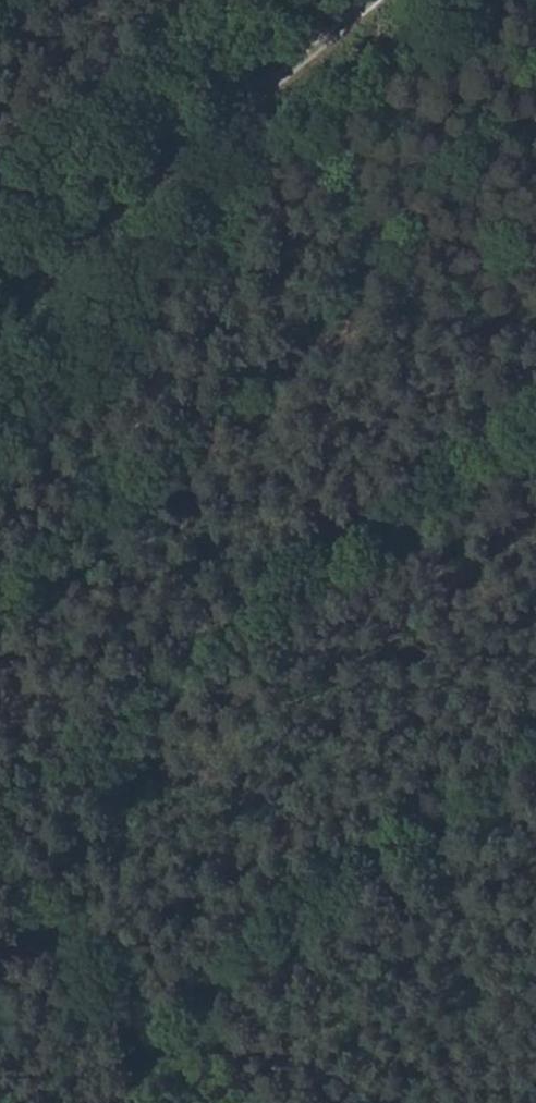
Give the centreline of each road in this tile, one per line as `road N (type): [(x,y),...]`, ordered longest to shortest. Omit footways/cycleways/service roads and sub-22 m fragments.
road 1 (track): [(349,0),(0,293)]

